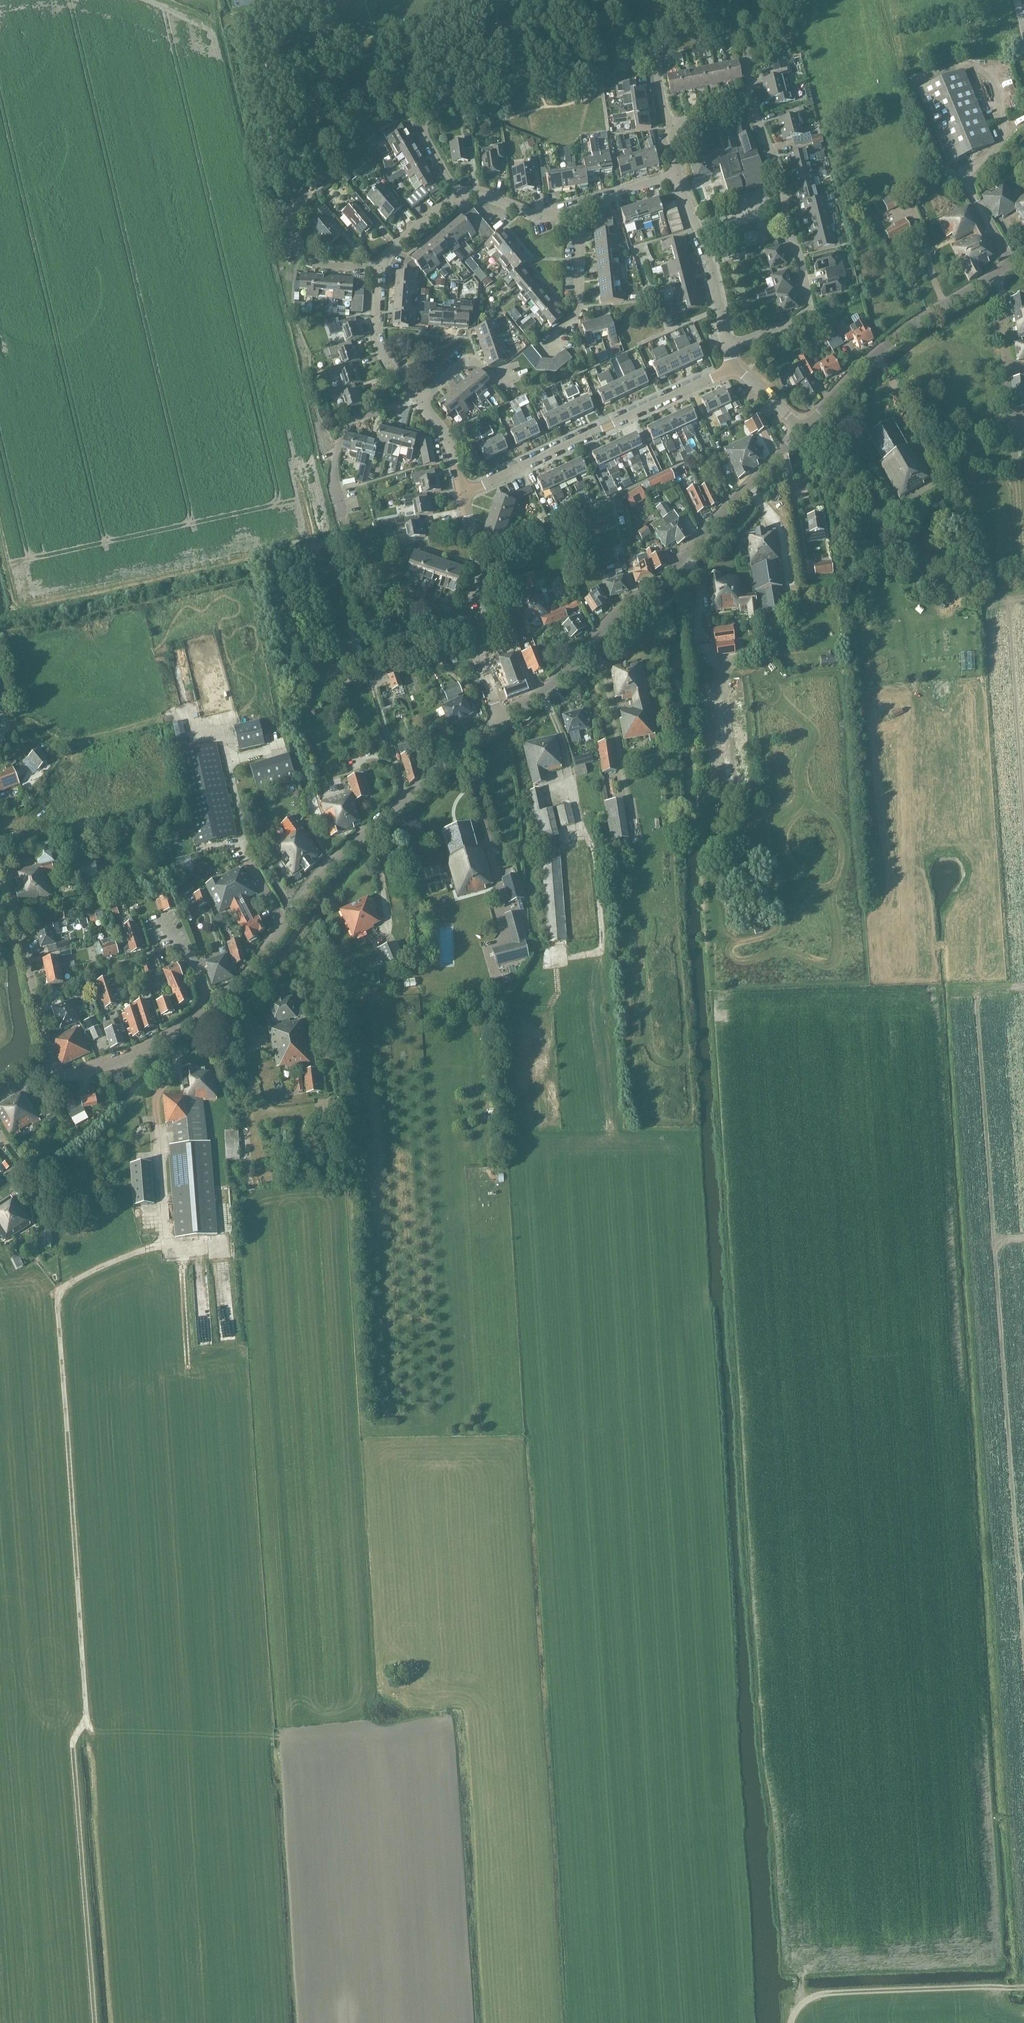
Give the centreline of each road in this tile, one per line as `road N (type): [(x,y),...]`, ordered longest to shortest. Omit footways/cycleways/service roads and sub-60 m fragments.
road 1 (tertiary): [(500,720),(576,663),(613,619),(680,565),(802,430)]
road 2 (tertiary): [(213,1006),(254,966),(325,869),(500,720)]
road 3 (residential): [(727,349),(811,308),(777,162),(748,96)]
road 4 (residential): [(462,495),(732,365)]
road 5 (tertiary): [(802,430),(893,340),(1023,252)]
road 6 (track): [(786,2022),(807,1995),(1005,1987)]
road 7 (residential): [(53,1076),(0,850)]
road 8 (residential): [(500,720),(475,653),(479,613),(462,495)]
road 9 (track): [(247,863),(219,731),(175,715)]
road 10 (residential): [(727,349),(704,242),(676,178)]
road 11 (residential): [(344,526),(333,479),(344,426),(414,397)]
road 12 (tertiary): [(53,1076),(120,1063),(213,1006)]
road 13 (residential): [(535,349),(580,310),(583,205)]
road 14 (residential): [(378,269),(306,260),(288,222),(307,196)]
road 15 (residential): [(414,397),(379,348),(378,269)]
road 16 (residential): [(583,205),(537,217),(479,192),(454,192)]
road 17 (residential): [(414,397),(470,357),(496,382),(508,375)]

